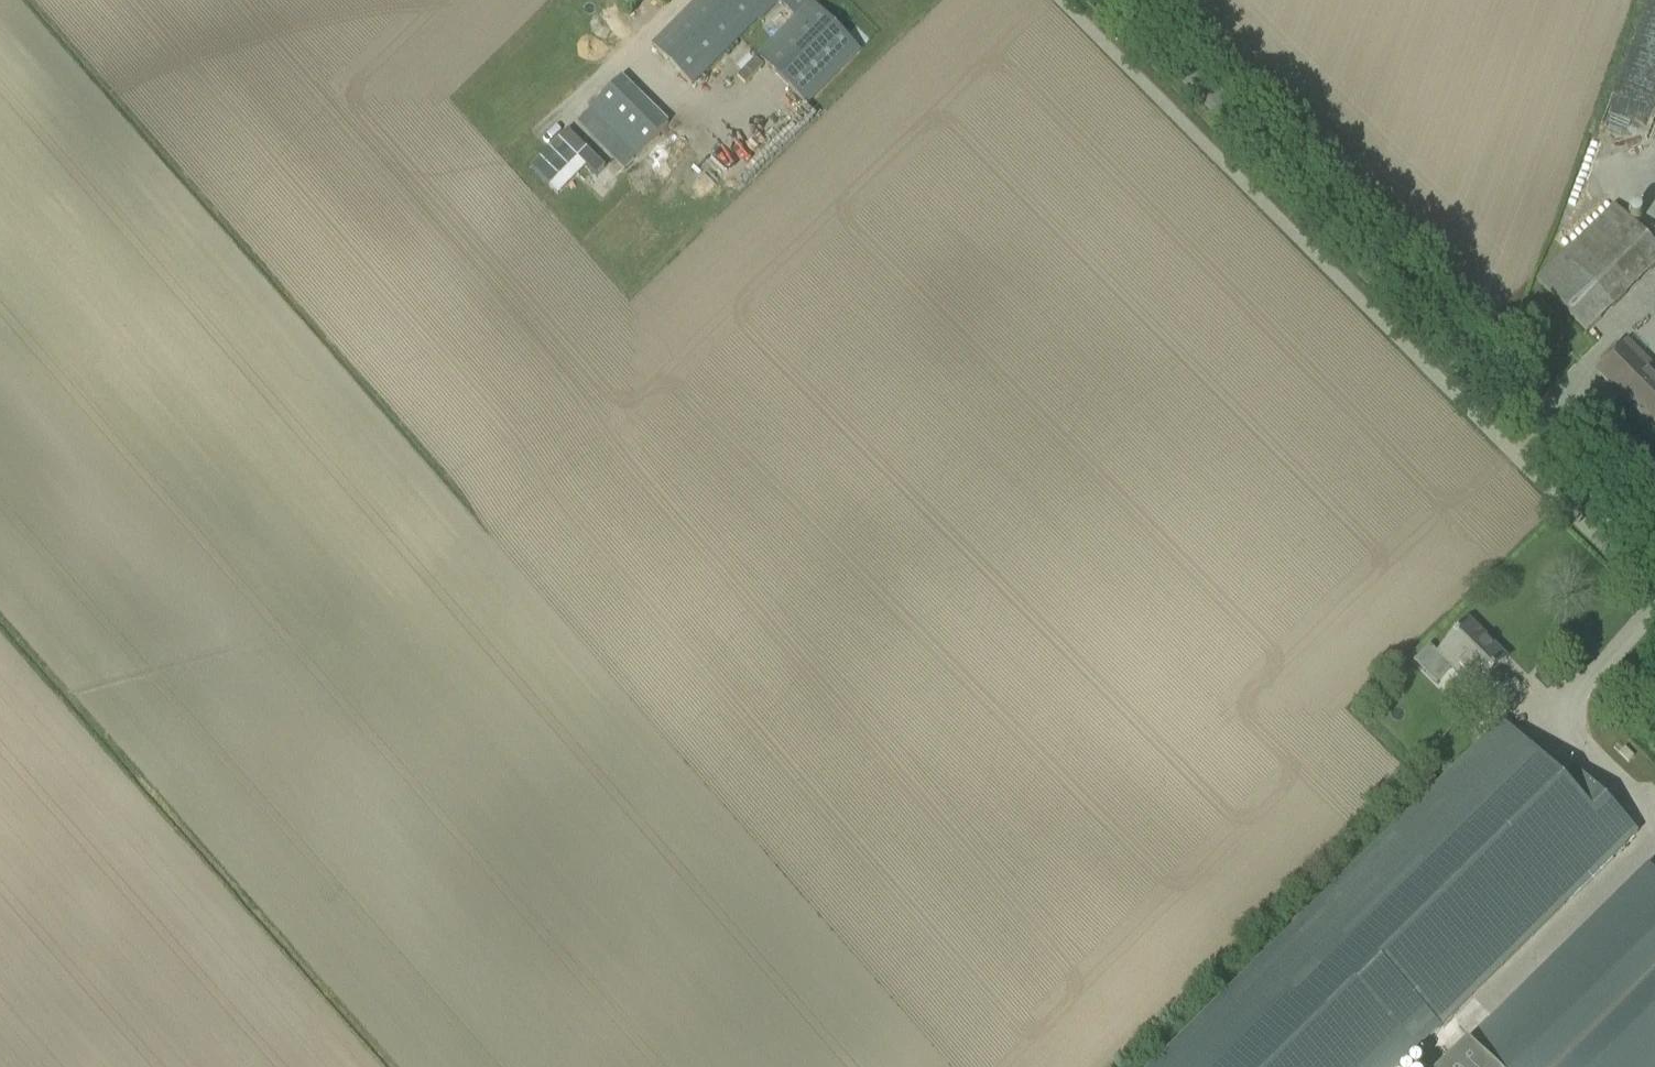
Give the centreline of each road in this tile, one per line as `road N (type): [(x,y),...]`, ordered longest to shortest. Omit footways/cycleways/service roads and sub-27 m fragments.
road 1 (tertiary): [(1654,538),(1118,0)]

